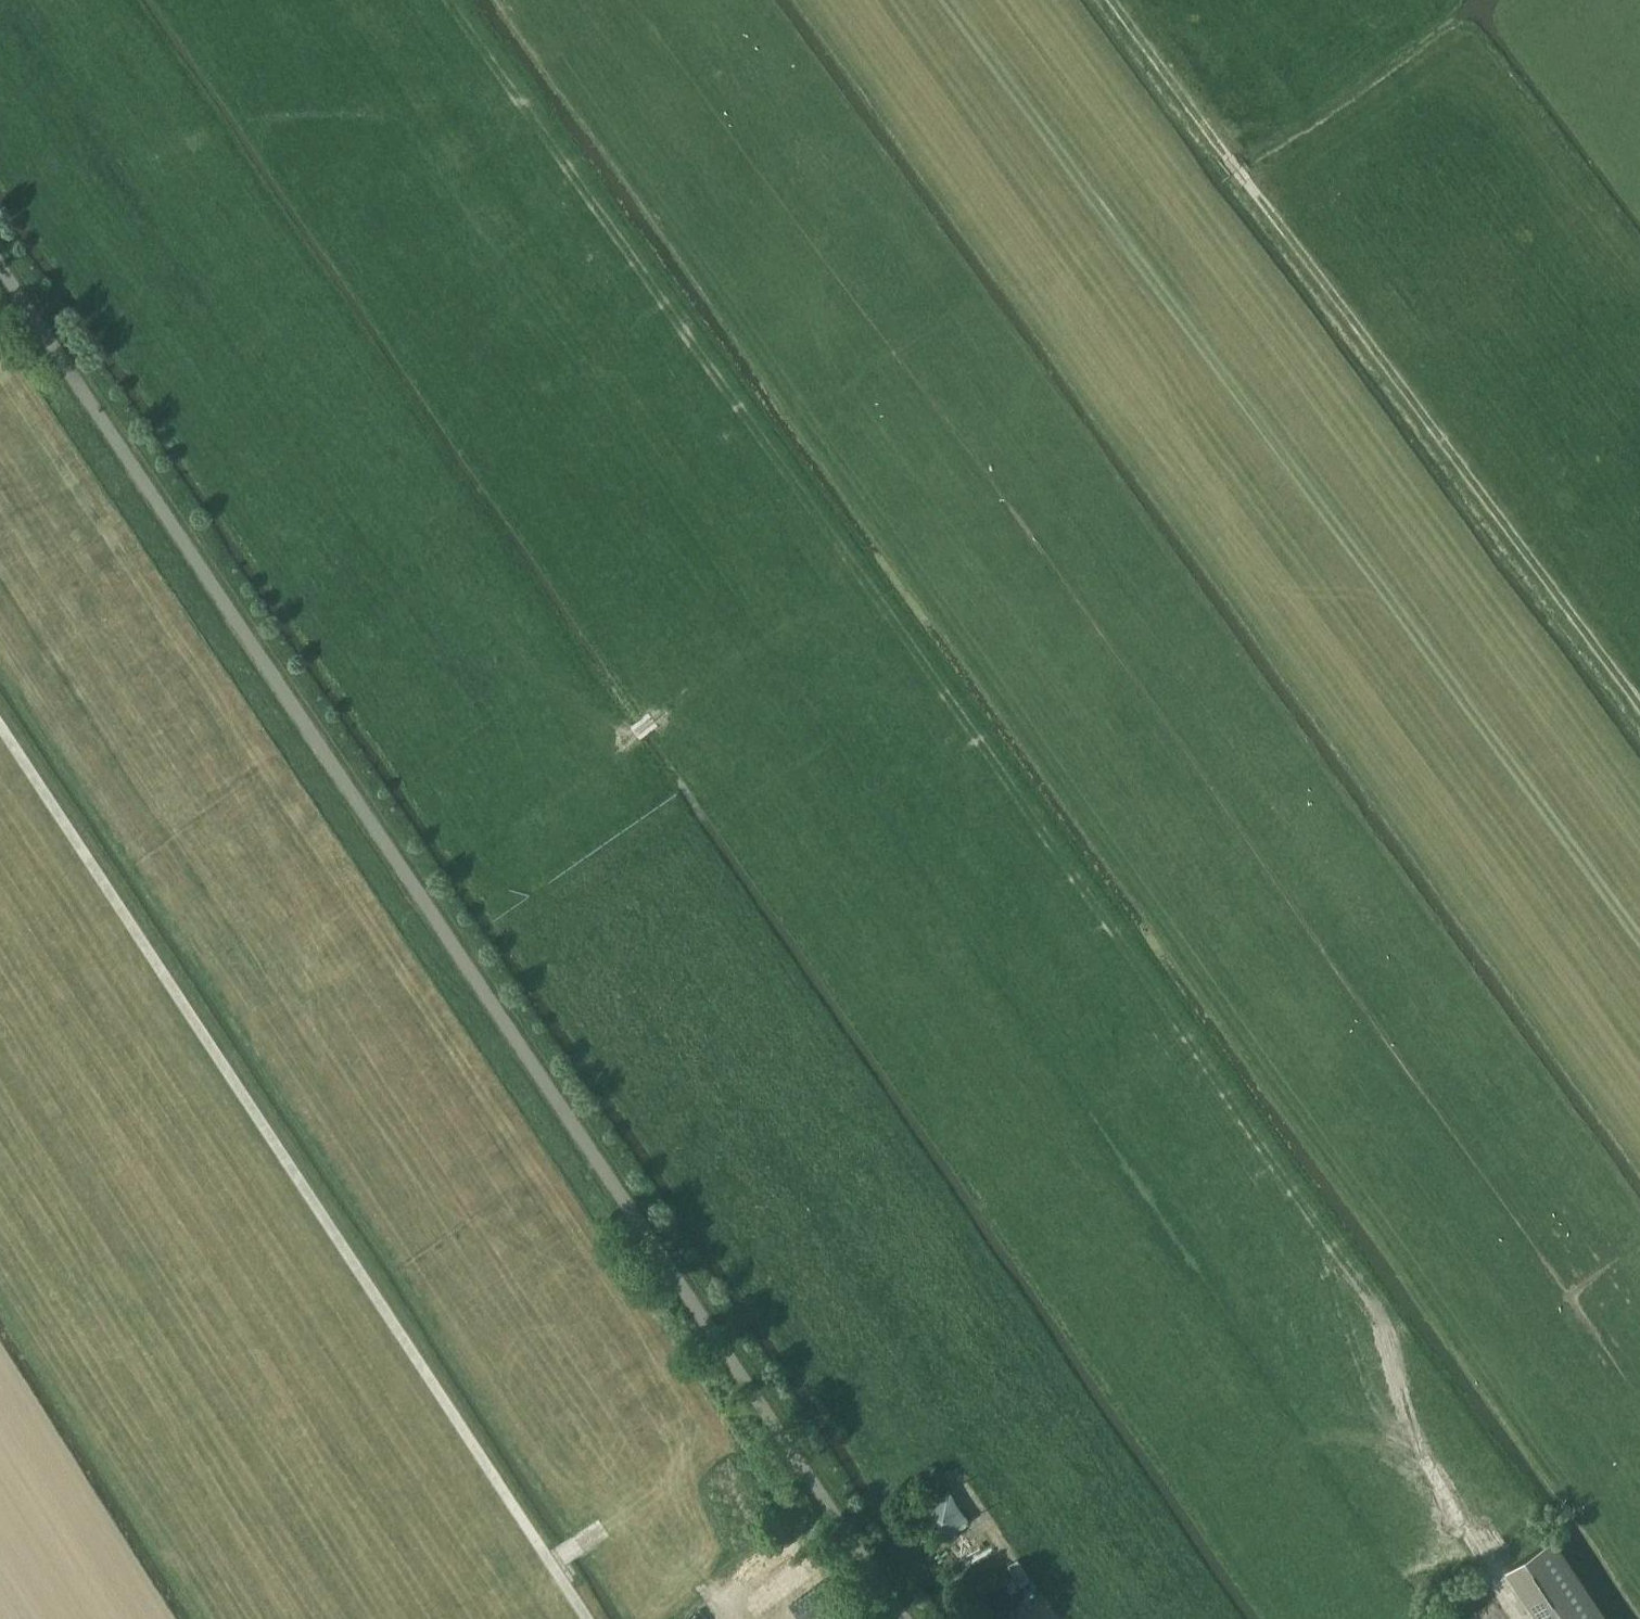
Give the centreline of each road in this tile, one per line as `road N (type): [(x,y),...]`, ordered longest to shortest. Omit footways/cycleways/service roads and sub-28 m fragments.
road 1 (track): [(590,1618),(0,720)]
road 2 (track): [(1639,722),(1105,0)]

